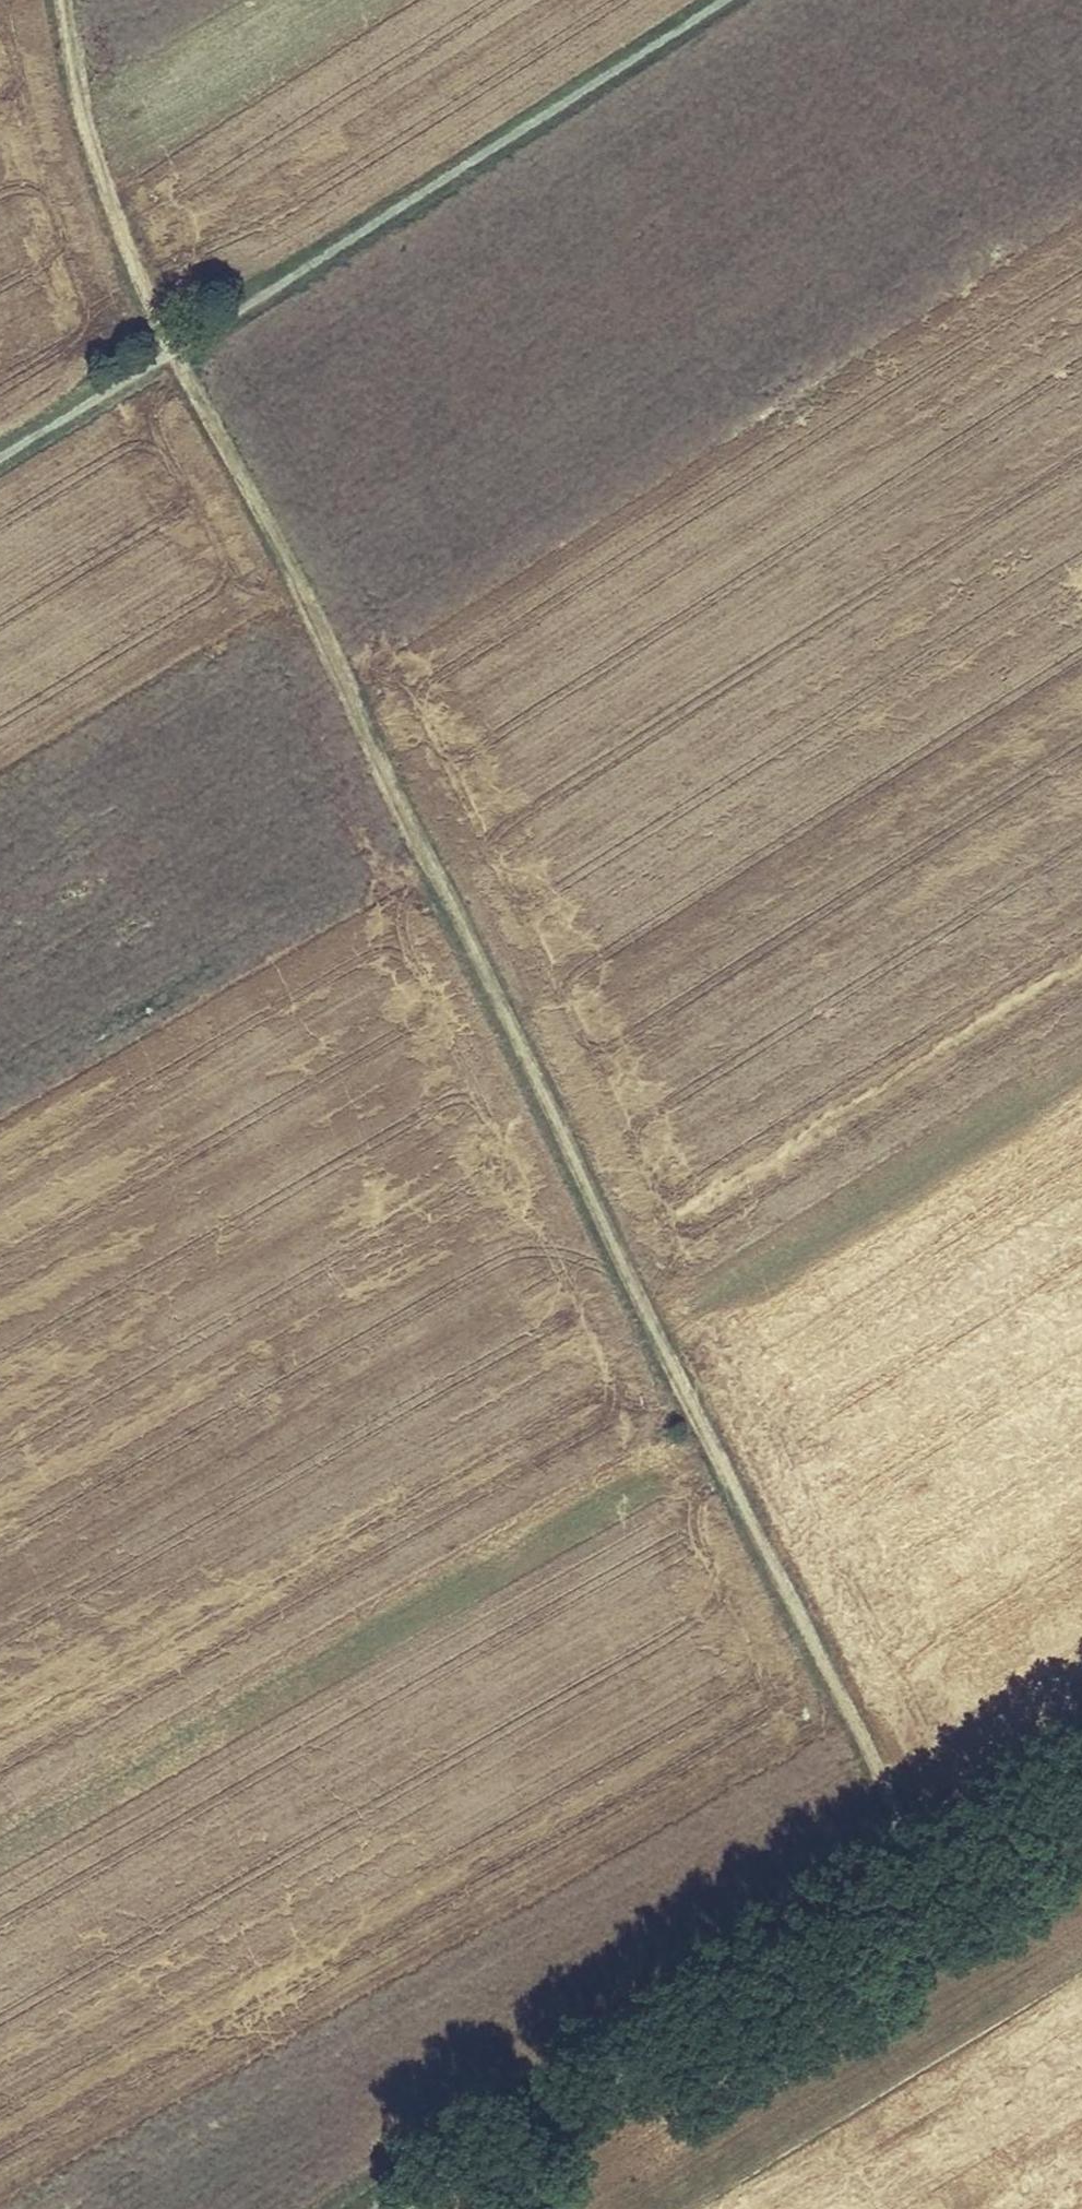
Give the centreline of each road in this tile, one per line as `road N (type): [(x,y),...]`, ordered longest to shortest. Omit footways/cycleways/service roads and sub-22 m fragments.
road 1 (track): [(927,1874),(863,1730),(680,1381),(478,947),(374,764),(322,632),(169,353),(76,102),(58,0)]
road 2 (unclassified): [(1081,1775),(385,2208)]

